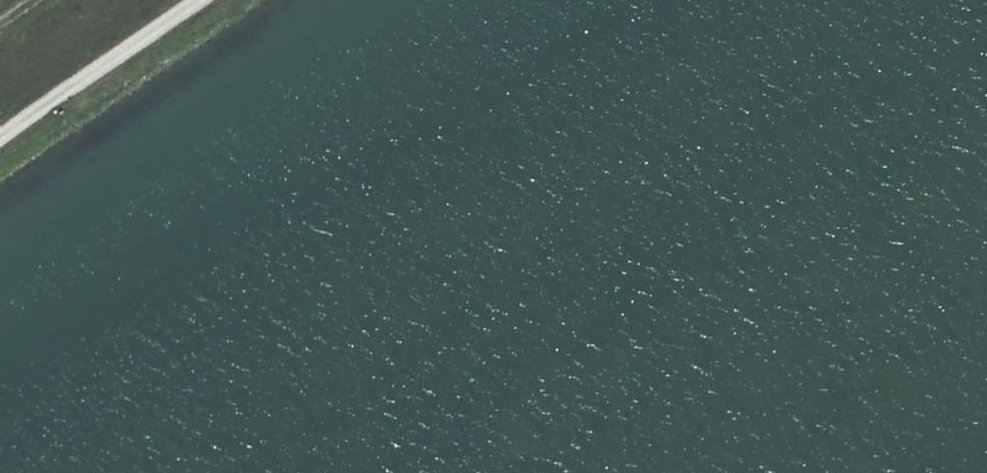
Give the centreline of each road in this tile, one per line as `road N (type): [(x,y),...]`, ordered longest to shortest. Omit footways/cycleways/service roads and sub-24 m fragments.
road 1 (track): [(188,0),(0,132)]

